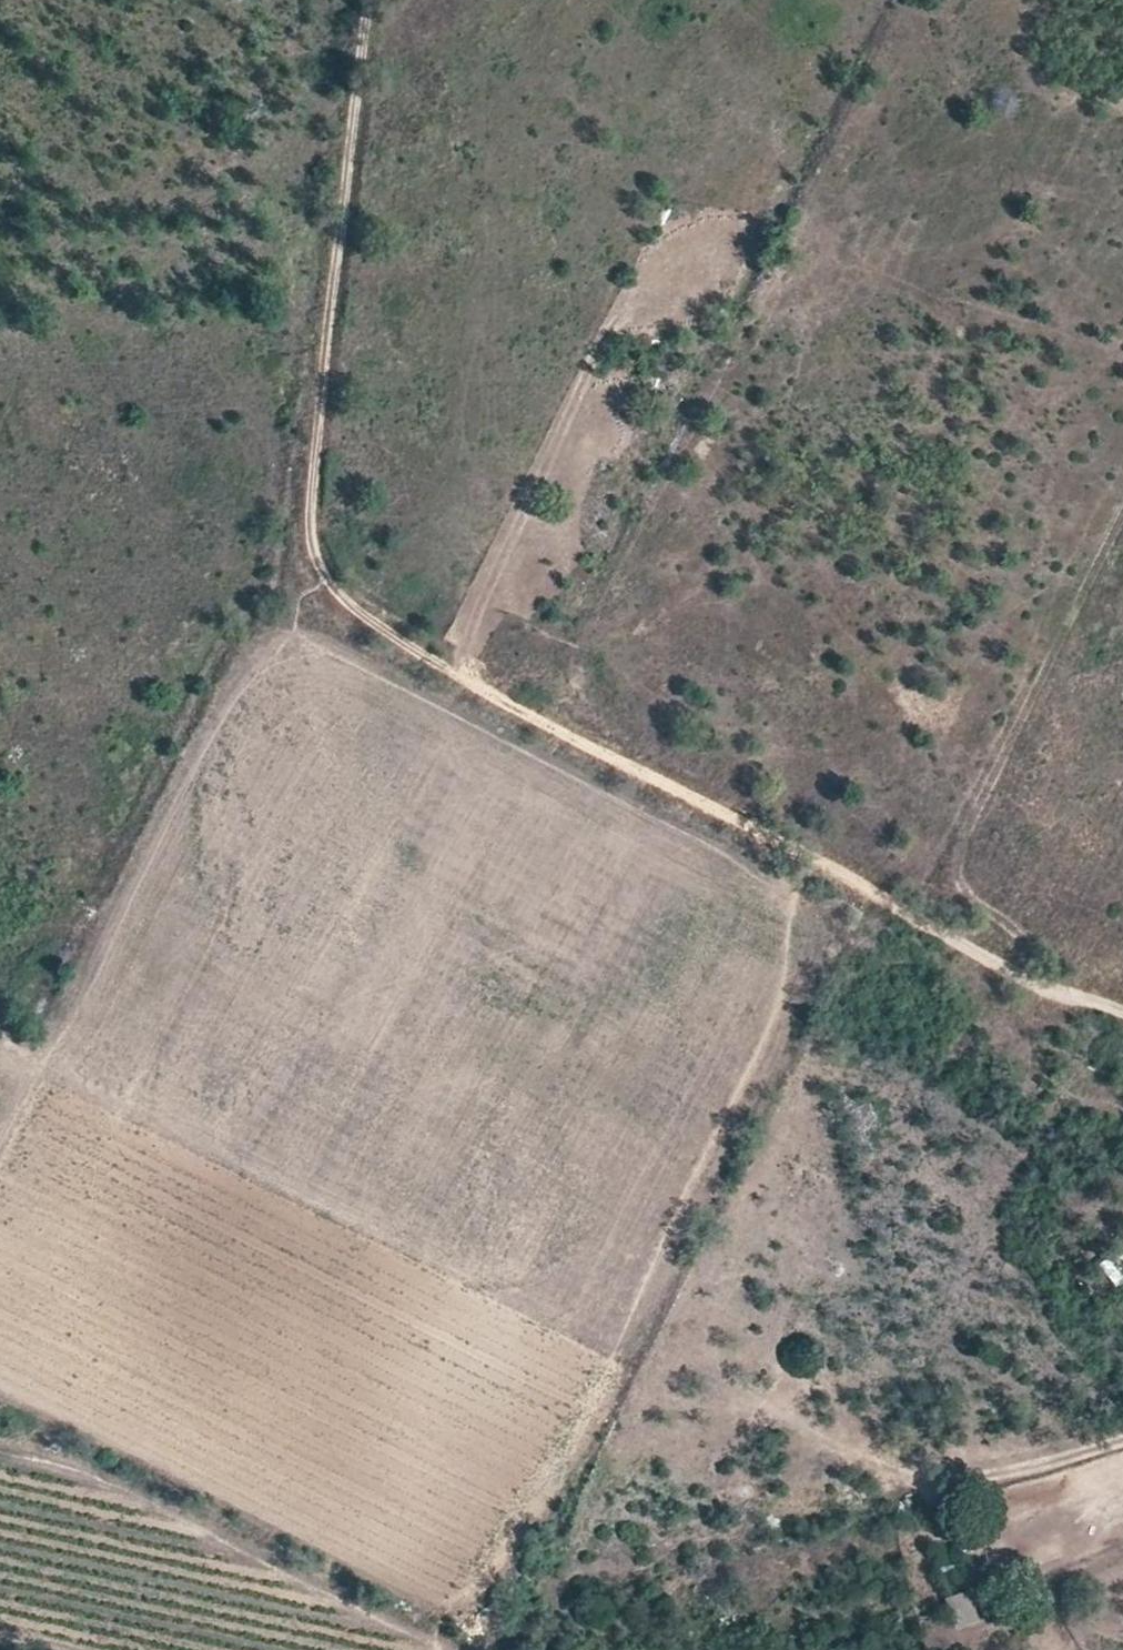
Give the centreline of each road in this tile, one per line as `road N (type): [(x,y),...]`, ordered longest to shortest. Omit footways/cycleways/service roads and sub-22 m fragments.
road 1 (track): [(1122,1013),(1008,966),(421,658),(308,543),(320,324),(374,0)]
road 2 (track): [(0,1138),(254,626),(308,543)]
road 3 (track): [(433,1640),(203,1530),(0,1455)]
road 4 (track): [(886,1467),(926,1496),(1122,1435)]

